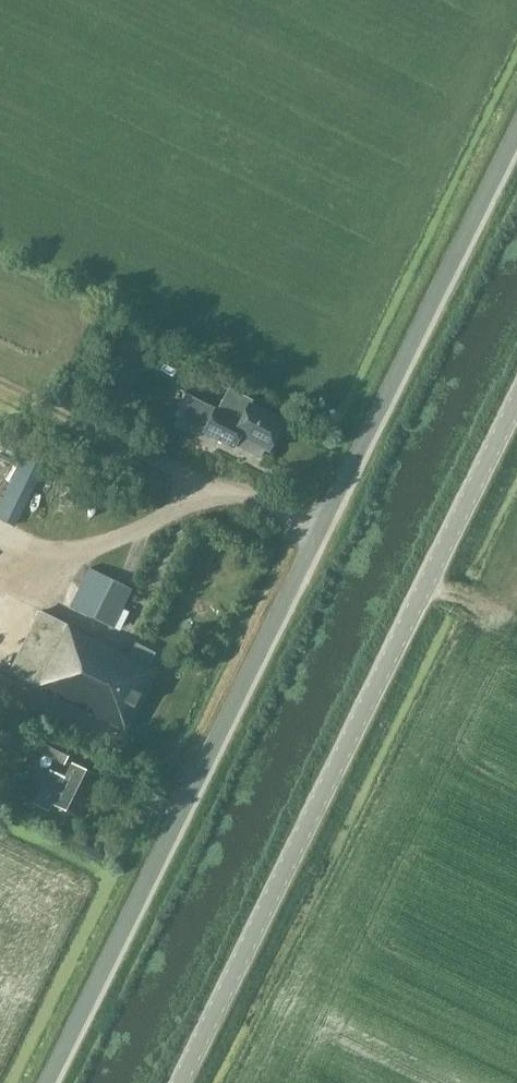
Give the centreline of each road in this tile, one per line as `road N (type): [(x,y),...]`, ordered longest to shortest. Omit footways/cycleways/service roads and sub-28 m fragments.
road 1 (unclassified): [(51,1082),(516,133)]
road 2 (tertiary): [(180,1082),(516,398)]

